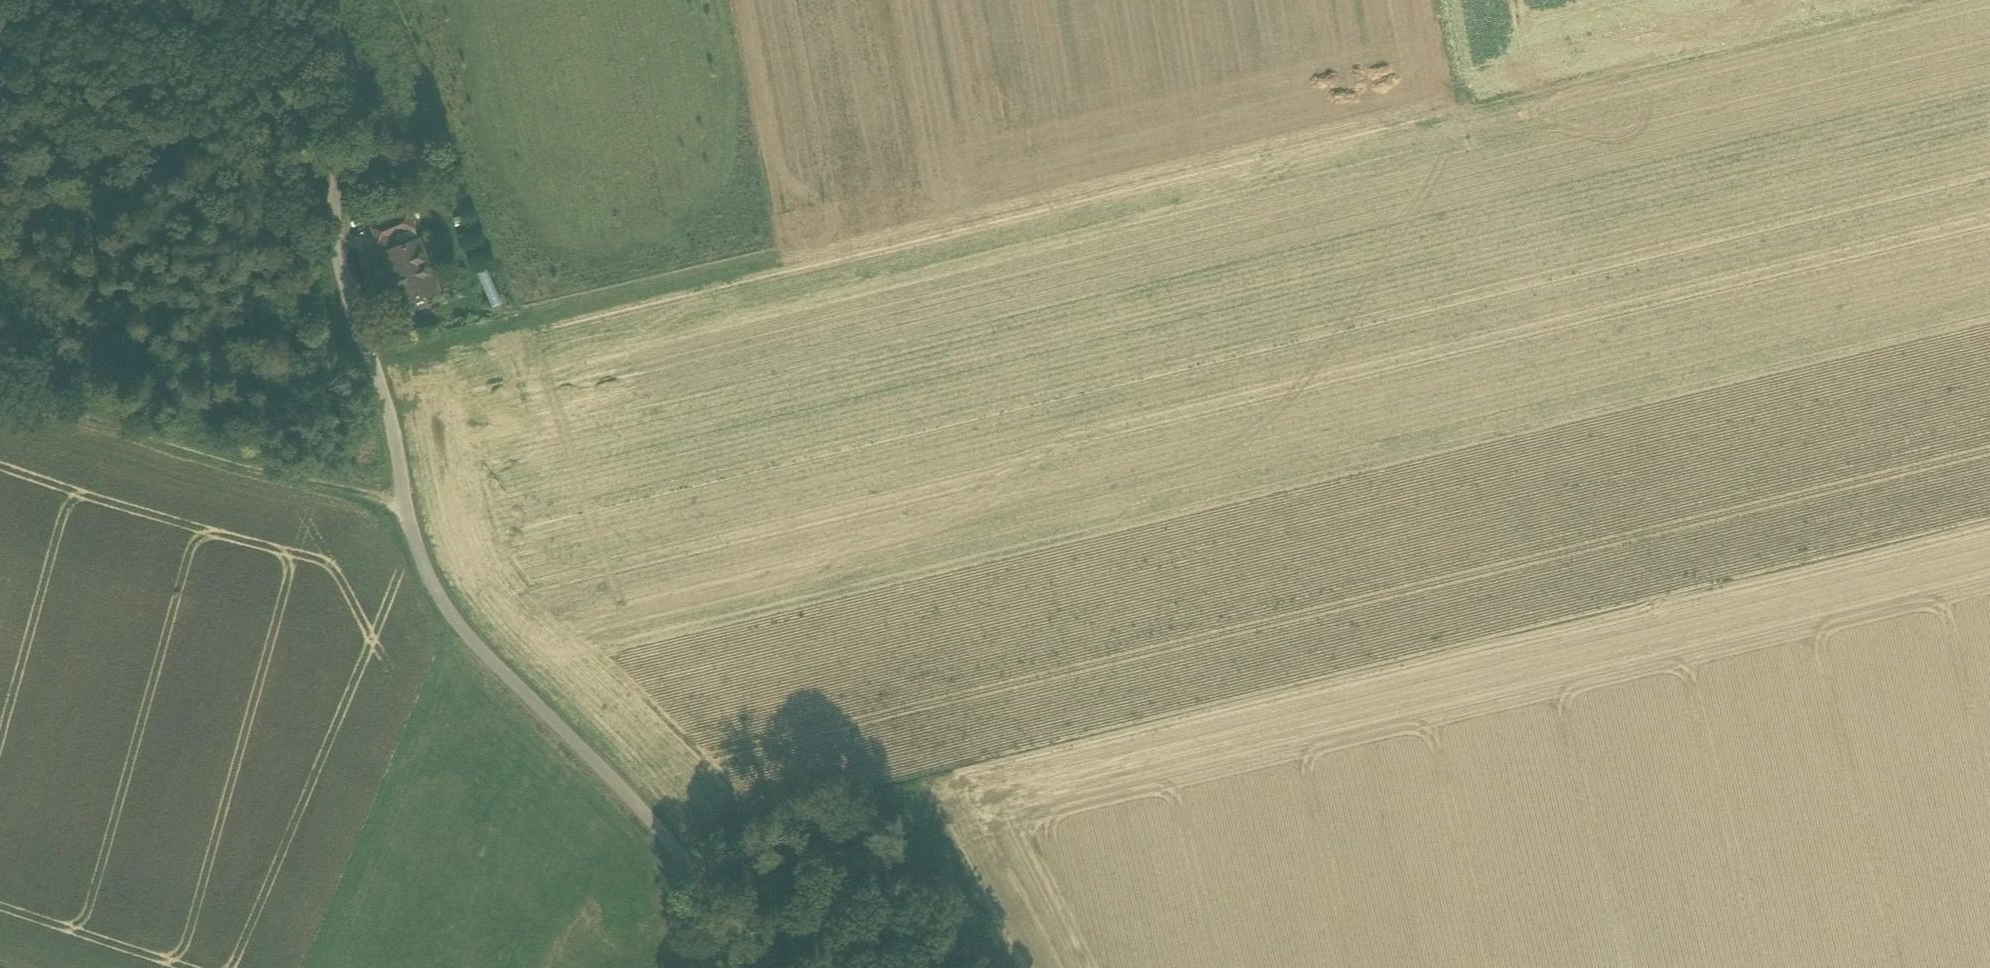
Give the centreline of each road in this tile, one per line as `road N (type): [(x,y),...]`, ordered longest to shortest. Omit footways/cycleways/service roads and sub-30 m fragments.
road 1 (unclassified): [(325,0),(343,60),(338,170),(369,343),(392,405),(419,587),(653,822),(766,967)]
road 2 (track): [(406,508),(0,389)]

